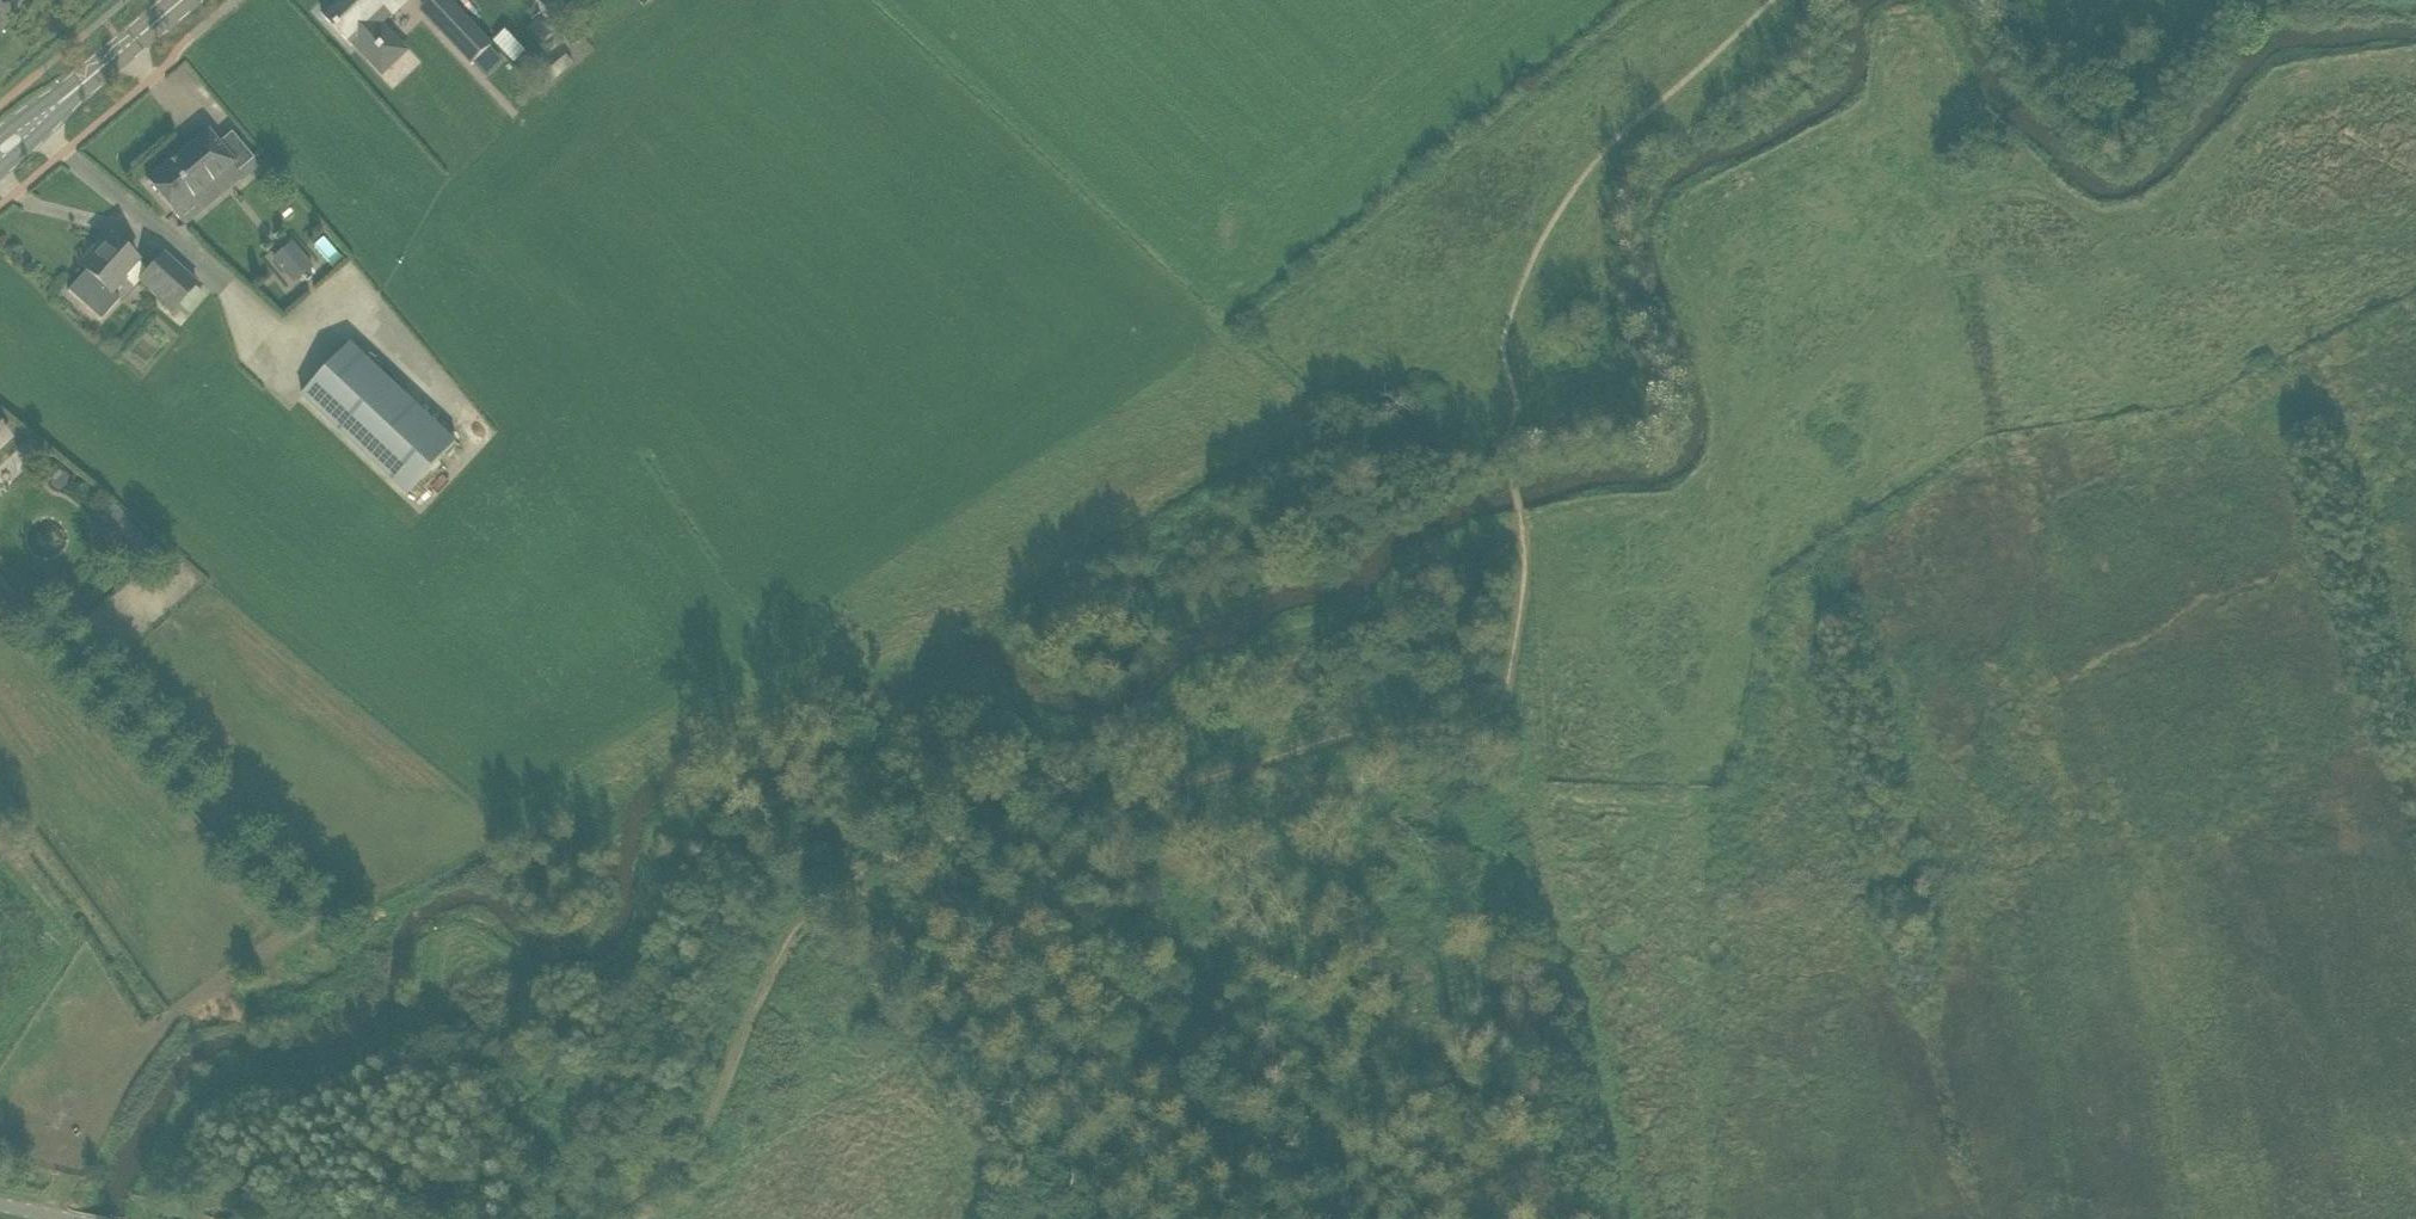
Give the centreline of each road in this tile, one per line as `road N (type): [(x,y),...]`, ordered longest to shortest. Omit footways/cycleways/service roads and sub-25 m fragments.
road 1 (tertiary): [(38,121),(180,0)]

